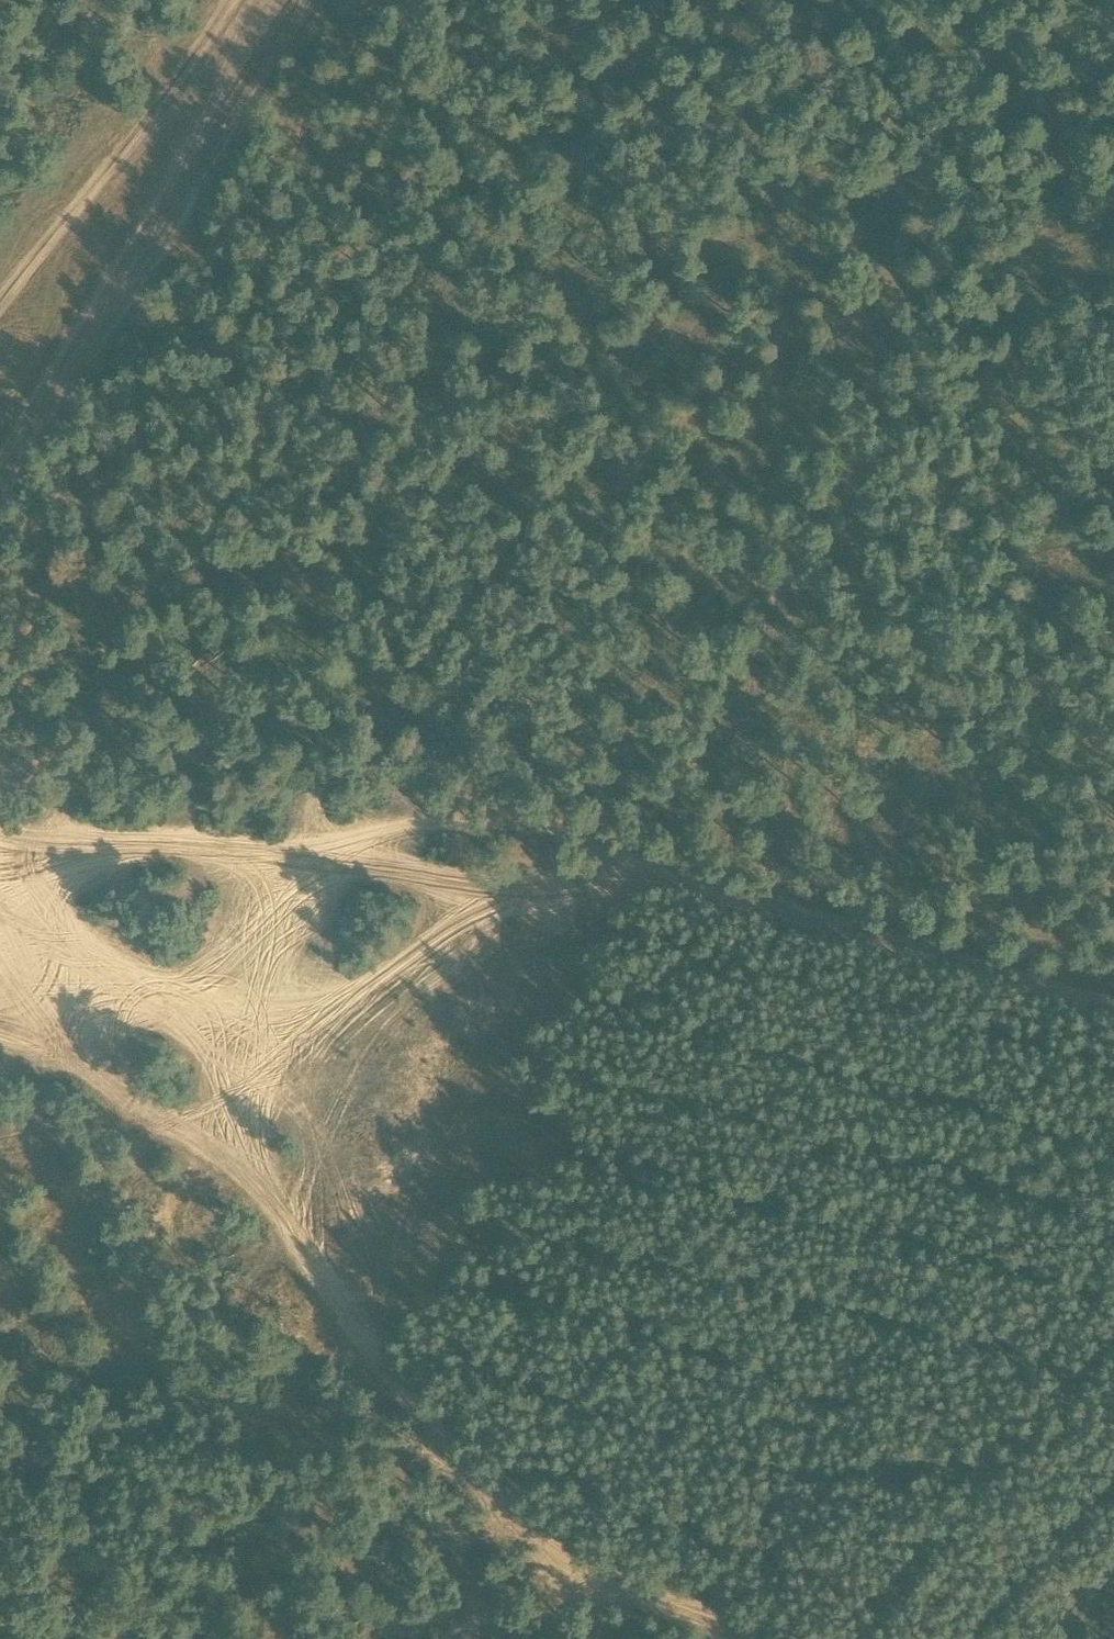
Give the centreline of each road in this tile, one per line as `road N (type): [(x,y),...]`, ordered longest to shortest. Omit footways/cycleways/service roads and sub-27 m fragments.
road 1 (track): [(1113,1008),(622,878),(489,896),(250,1100),(278,1207),(542,1584),(737,1638)]
road 2 (track): [(221,0),(0,347)]

